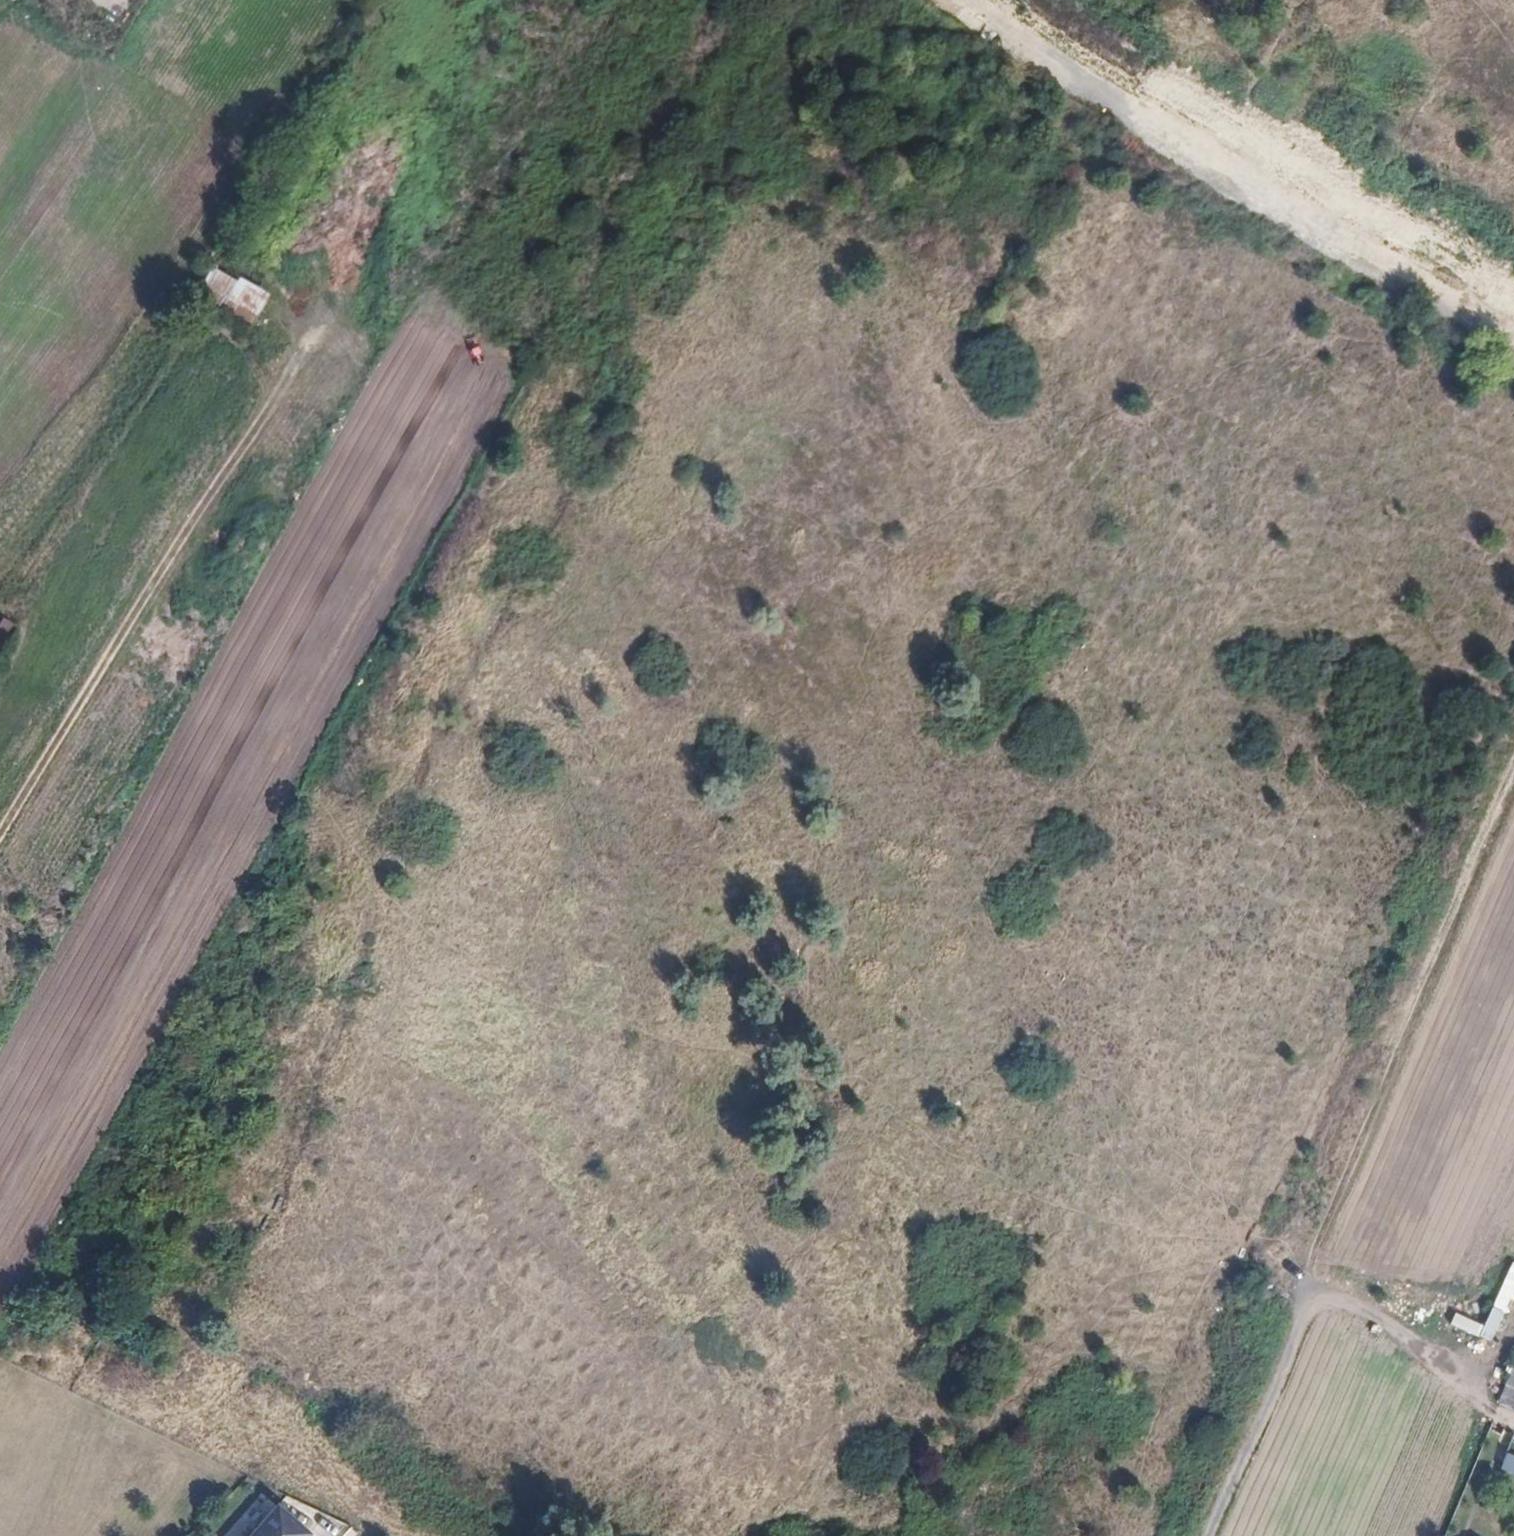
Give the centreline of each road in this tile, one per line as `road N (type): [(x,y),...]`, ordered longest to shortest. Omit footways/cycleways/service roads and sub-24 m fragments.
road 1 (track): [(1221,1535),(1513,863)]
road 2 (track): [(1513,332),(963,0)]
road 3 (track): [(0,837),(319,337)]

